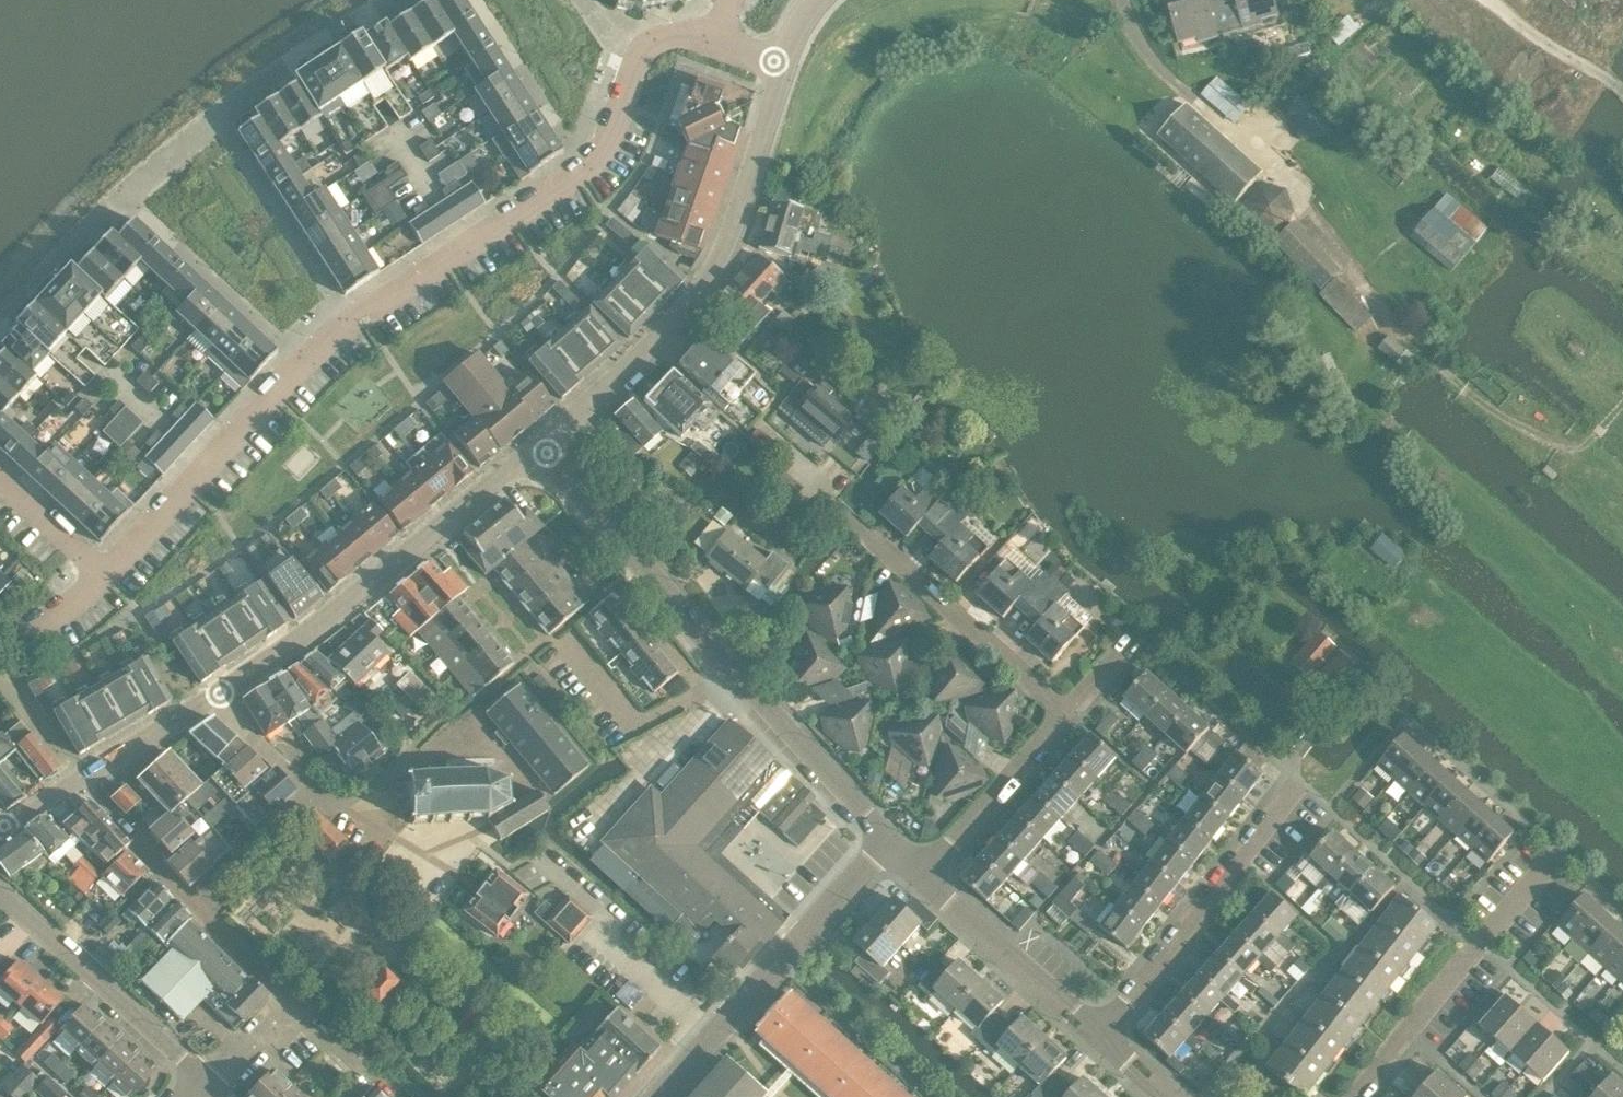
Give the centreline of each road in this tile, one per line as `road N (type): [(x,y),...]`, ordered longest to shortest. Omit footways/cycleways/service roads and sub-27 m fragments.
road 1 (residential): [(106,577),(359,313),(579,174),(606,147),(651,41),(682,34),(782,63)]
road 2 (residential): [(880,837),(546,449)]
road 3 (tertiary): [(782,63),(752,167),(707,281),(546,449)]
road 4 (tertiary): [(546,449),(487,485),(218,696)]
road 5 (residential): [(656,1096),(871,861),(880,837)]
road 6 (residential): [(1093,1034),(1299,781)]
road 7 (residential): [(1055,717),(819,492)]
road 8 (residential): [(1359,1096),(1559,852)]
road 9 (residential): [(0,896),(200,1082)]
road 10 (residential): [(200,1082),(298,1008),(198,909)]
road 11 (tertiary): [(218,696),(0,828)]
road 12 (residential): [(1093,1034),(1075,1005),(919,875)]
road 13 (residential): [(919,875),(1055,717)]
road 14 (residential): [(459,714),(361,801),(339,806),(314,797)]
road 15 (residential): [(198,909),(314,797)]
road 16 (residential): [(106,577),(0,476)]
road 17 (residential): [(314,797),(218,696)]

